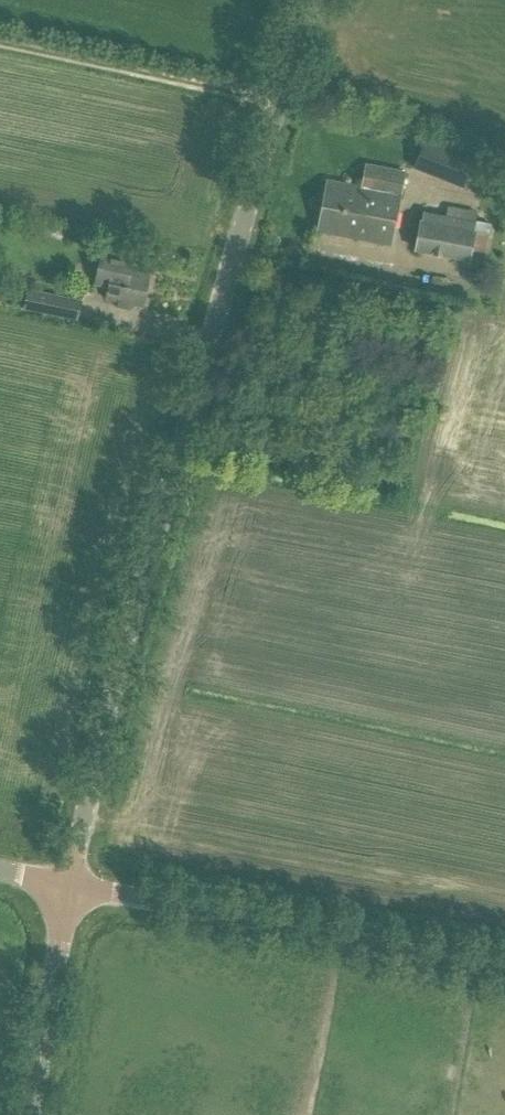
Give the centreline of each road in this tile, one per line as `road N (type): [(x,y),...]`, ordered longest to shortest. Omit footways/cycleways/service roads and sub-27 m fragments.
road 1 (tertiary): [(72,881),(248,217),(315,0)]
road 2 (unclassified): [(504,970),(72,881)]
road 3 (tertiary): [(28,1114),(72,881)]

